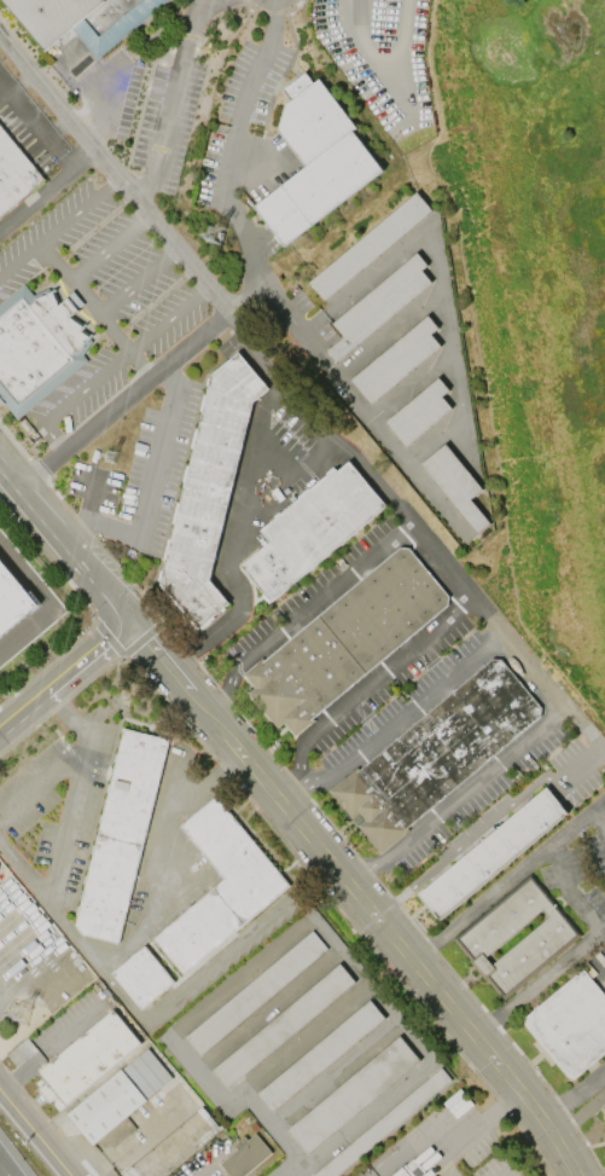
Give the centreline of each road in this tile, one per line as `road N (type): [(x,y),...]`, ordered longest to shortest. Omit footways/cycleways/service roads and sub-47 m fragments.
road 1 (residential): [(565,703),(355,453),(291,390),(181,244),(0,33)]
road 2 (residential): [(584,1175),(523,1083),(174,664),(128,624)]
road 3 (residential): [(21,488),(263,280),(249,234),(221,198),(252,71),(272,33),(273,0)]
road 4 (tertiary): [(128,624),(0,464)]
road 5 (tertiary): [(0,730),(128,624)]

